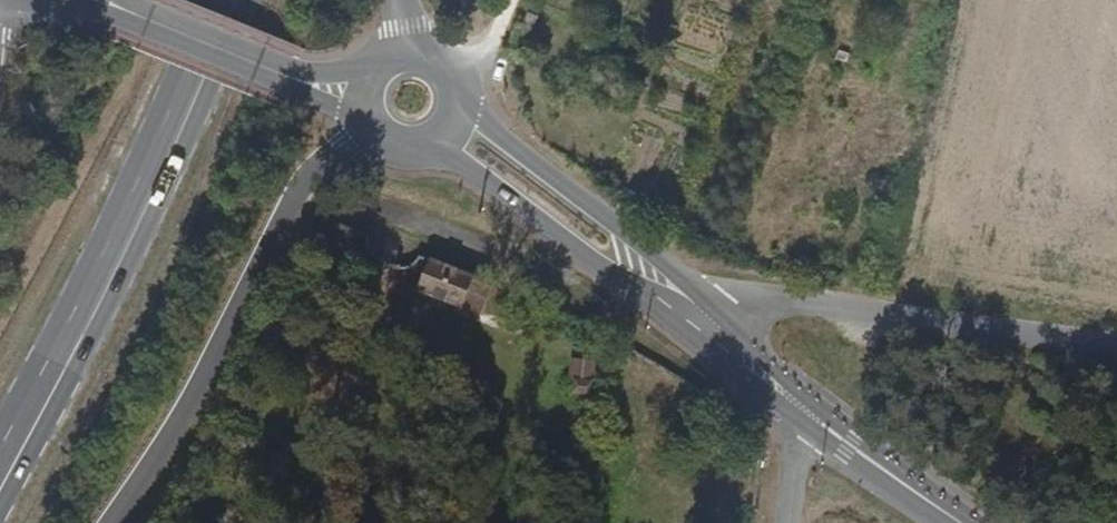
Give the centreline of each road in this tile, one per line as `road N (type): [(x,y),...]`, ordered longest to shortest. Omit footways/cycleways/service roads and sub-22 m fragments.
road 1 (primary): [(227,0),(97,293),(0,477)]
road 2 (primary): [(107,522),(183,405),(303,185),(370,127)]
road 3 (unclassified): [(707,327),(738,301),(788,297),(1116,344)]
road 4 (primary): [(667,293),(620,224),(458,97)]
road 5 (primary): [(430,143),(602,271),(667,293)]
road 6 (primary): [(104,0),(293,84),(361,95)]
road 7 (primary): [(965,522),(814,418)]
road 8 (primary): [(814,418),(707,327)]

